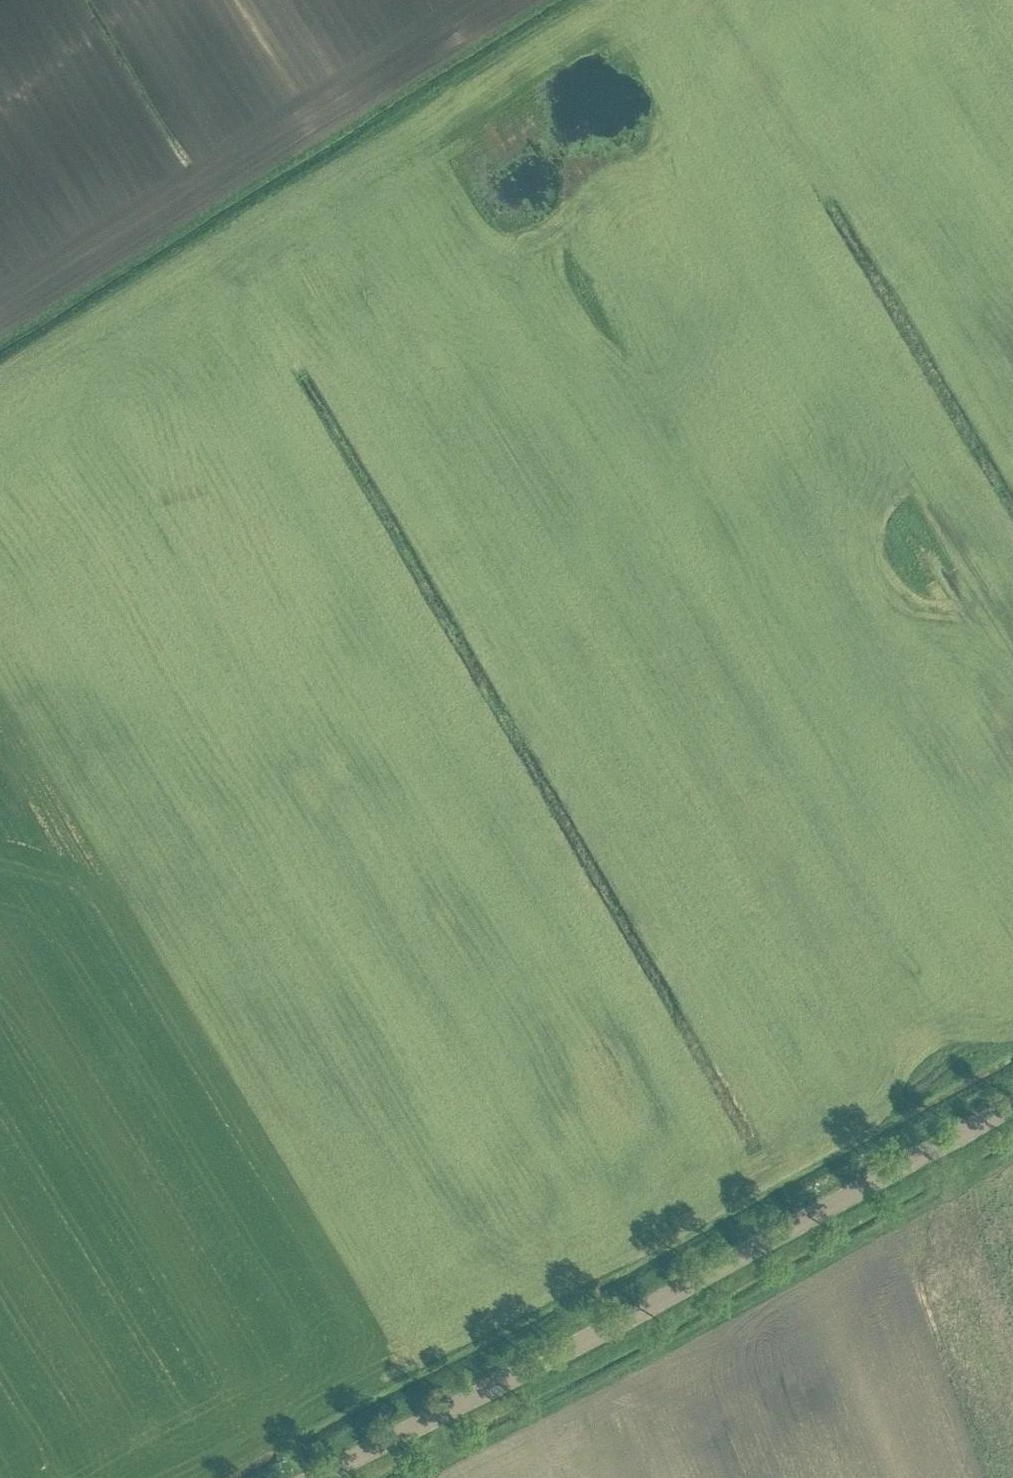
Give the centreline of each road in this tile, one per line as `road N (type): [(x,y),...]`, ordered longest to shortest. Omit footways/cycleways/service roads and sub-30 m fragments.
road 1 (tertiary): [(314,1477),(1012,1104)]

